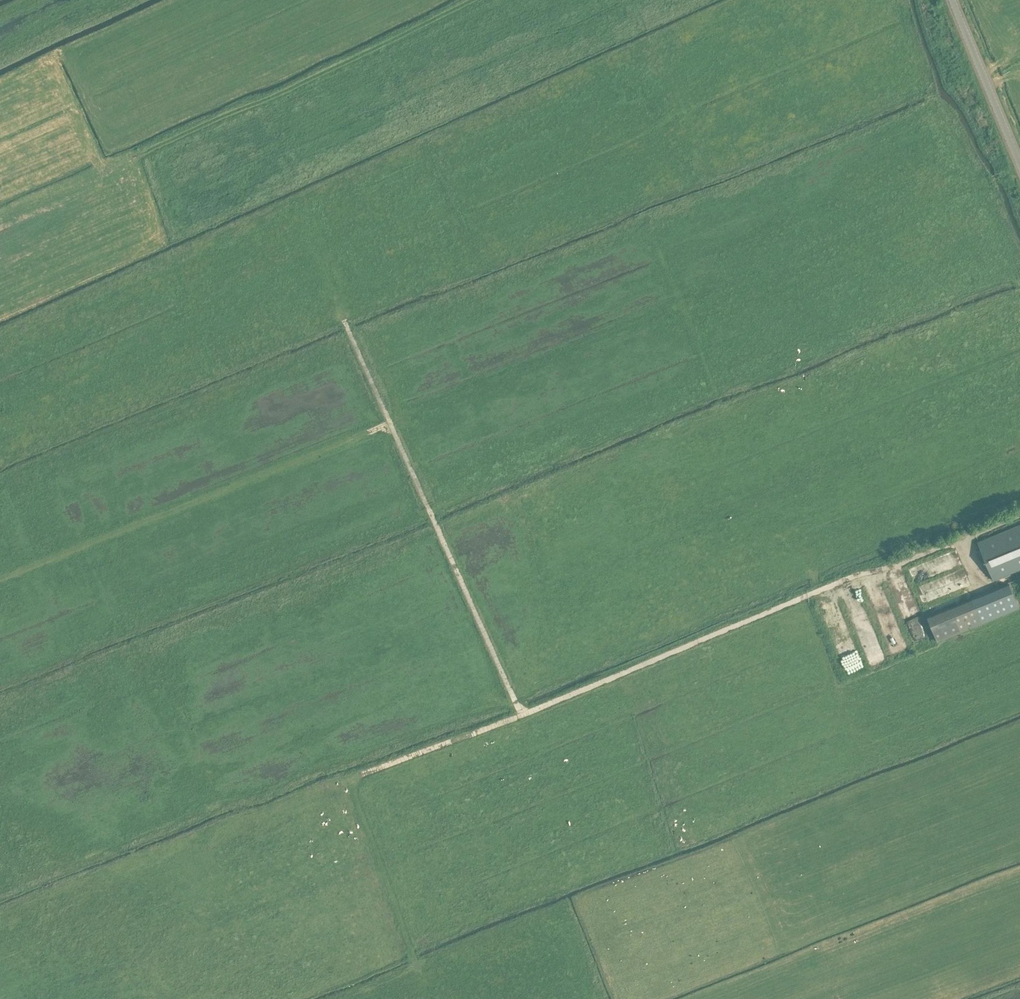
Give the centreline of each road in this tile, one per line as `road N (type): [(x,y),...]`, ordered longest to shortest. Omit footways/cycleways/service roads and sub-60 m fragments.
road 1 (tertiary): [(1019,163),(953,0)]

